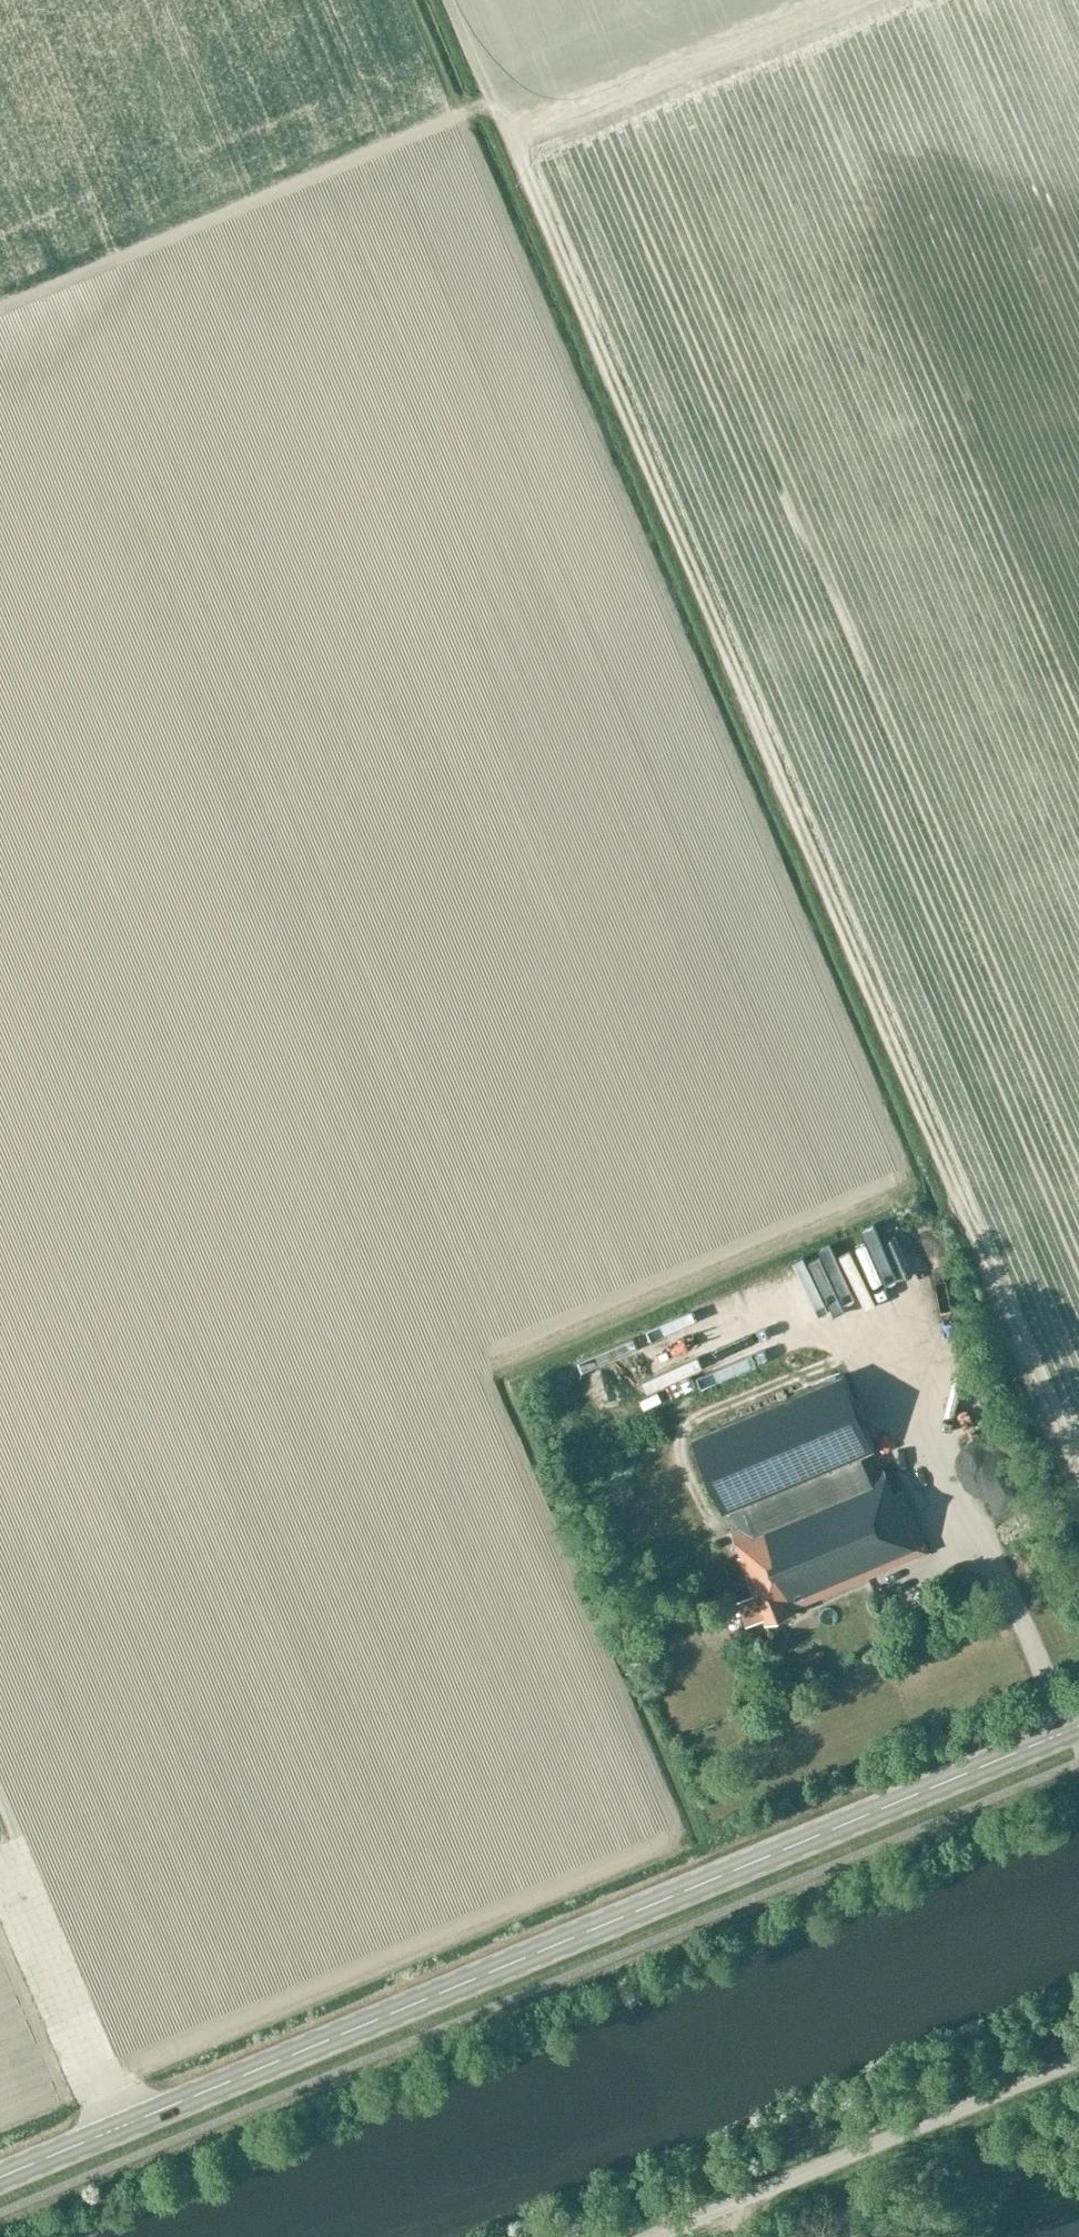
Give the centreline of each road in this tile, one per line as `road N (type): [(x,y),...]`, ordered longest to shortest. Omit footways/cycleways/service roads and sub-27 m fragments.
road 1 (primary): [(0,2179),(1078,1728)]
road 2 (unclassified): [(650,2236),(1078,2056)]

